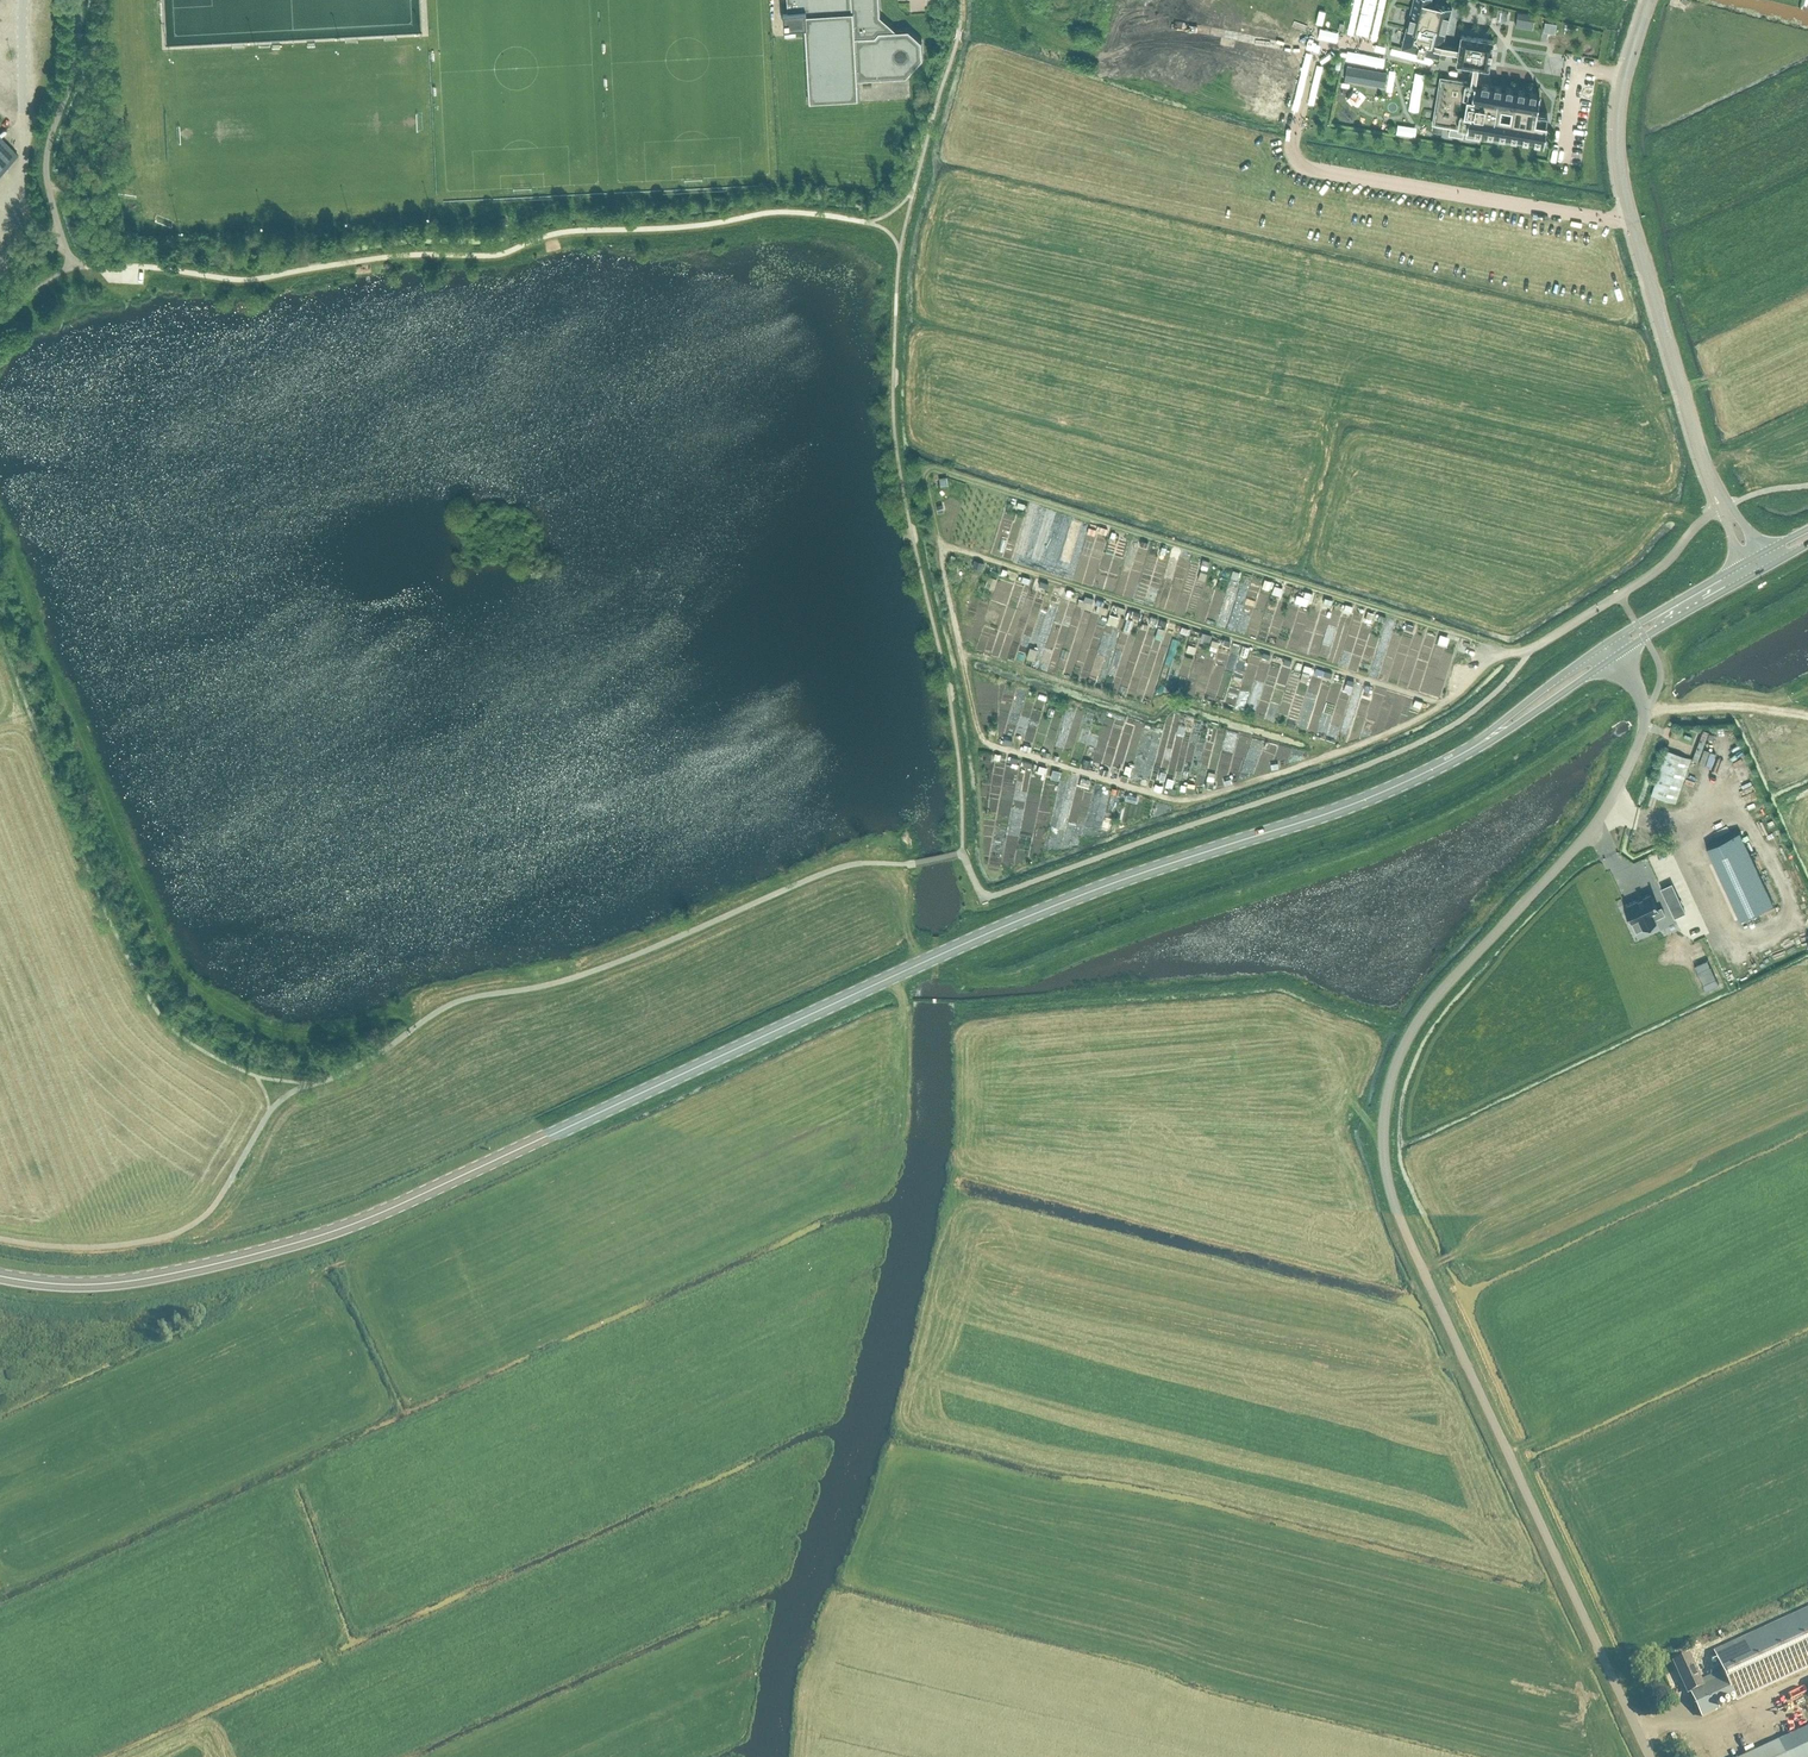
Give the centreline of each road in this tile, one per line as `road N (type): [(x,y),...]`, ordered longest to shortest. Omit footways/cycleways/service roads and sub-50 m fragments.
road 1 (secondary): [(0,1275),(125,1282),(339,1230),(1003,926),(1395,786),(1490,736),(1613,648)]
road 2 (track): [(1444,702),(947,546),(937,535),(925,474),(937,470),(1512,653),(1453,696)]
road 3 (unclassified): [(1650,1756),(1389,1188),(1384,1117),(1417,1021),(1595,824),(1626,771),(1645,713),(1613,648)]
road 4 (track): [(1444,702),(1355,746),(1183,799),(995,745),(979,730),(942,543)]
road 5 (unclassified): [(1630,218),(1302,164),(1292,145),(1313,53),(1333,42),(1361,47)]
road 6 (unclassified): [(146,267),(71,264),(50,193),(48,146),(72,78),(81,0)]
road 7 (unclassified): [(1725,506),(1700,451),(1630,218)]
road 8 (residential): [(1512,653),(1647,577),(1725,506)]
road 9 (unclassified): [(1630,218),(1618,109),(1648,0)]
road 10 (secondary): [(1613,648),(1754,565)]

